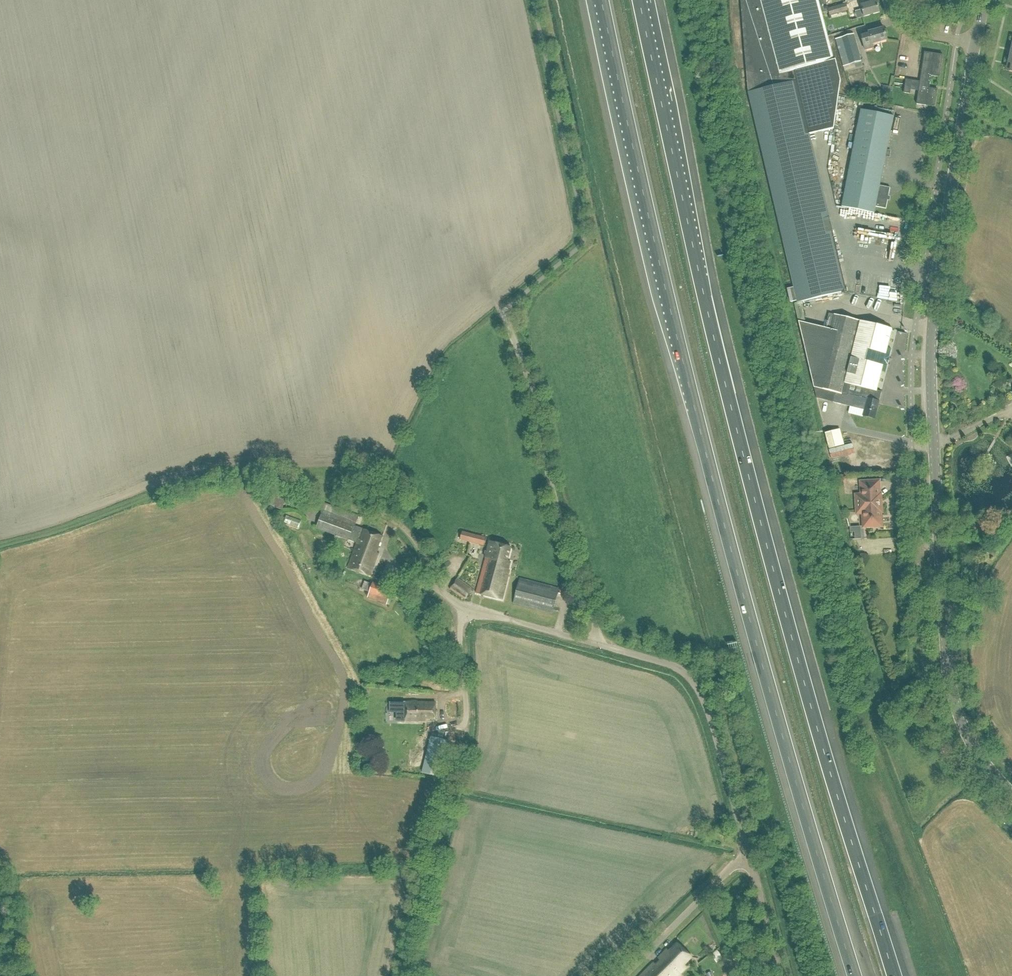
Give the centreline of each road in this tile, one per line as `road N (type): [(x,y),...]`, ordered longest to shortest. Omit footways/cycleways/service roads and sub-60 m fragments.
road 1 (motorway): [(895,975),(741,439),(642,0)]
road 2 (motorway): [(602,0),(694,409),(855,975)]
road 3 (secondary): [(1011,792),(971,741),(953,692),(932,416),(937,284),(976,43)]
road 4 (unclassified): [(593,643),(596,625),(558,513),(537,401),(505,318),(510,305)]
road 5 (track): [(0,546),(219,473),(257,473),(313,488)]
road 6 (unclassified): [(749,859),(696,685),(667,663),(593,643)]
road 7 (unclassified): [(464,607),(445,593),(394,520),(313,488)]
road 8 (unclassified): [(624,975),(749,859)]
road 9 (unclassified): [(464,607),(593,643)]
road 10 (unclassified): [(784,975),(749,859)]

